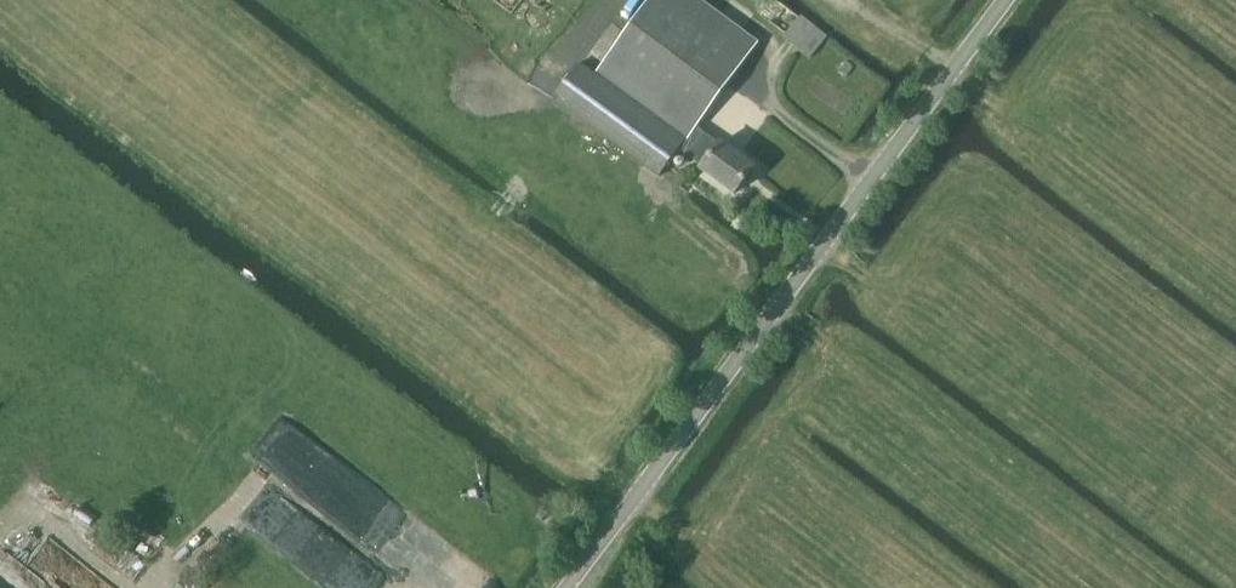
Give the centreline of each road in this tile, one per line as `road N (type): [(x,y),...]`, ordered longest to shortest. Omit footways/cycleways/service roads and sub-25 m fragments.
road 1 (unclassified): [(566,587),(1005,0)]

